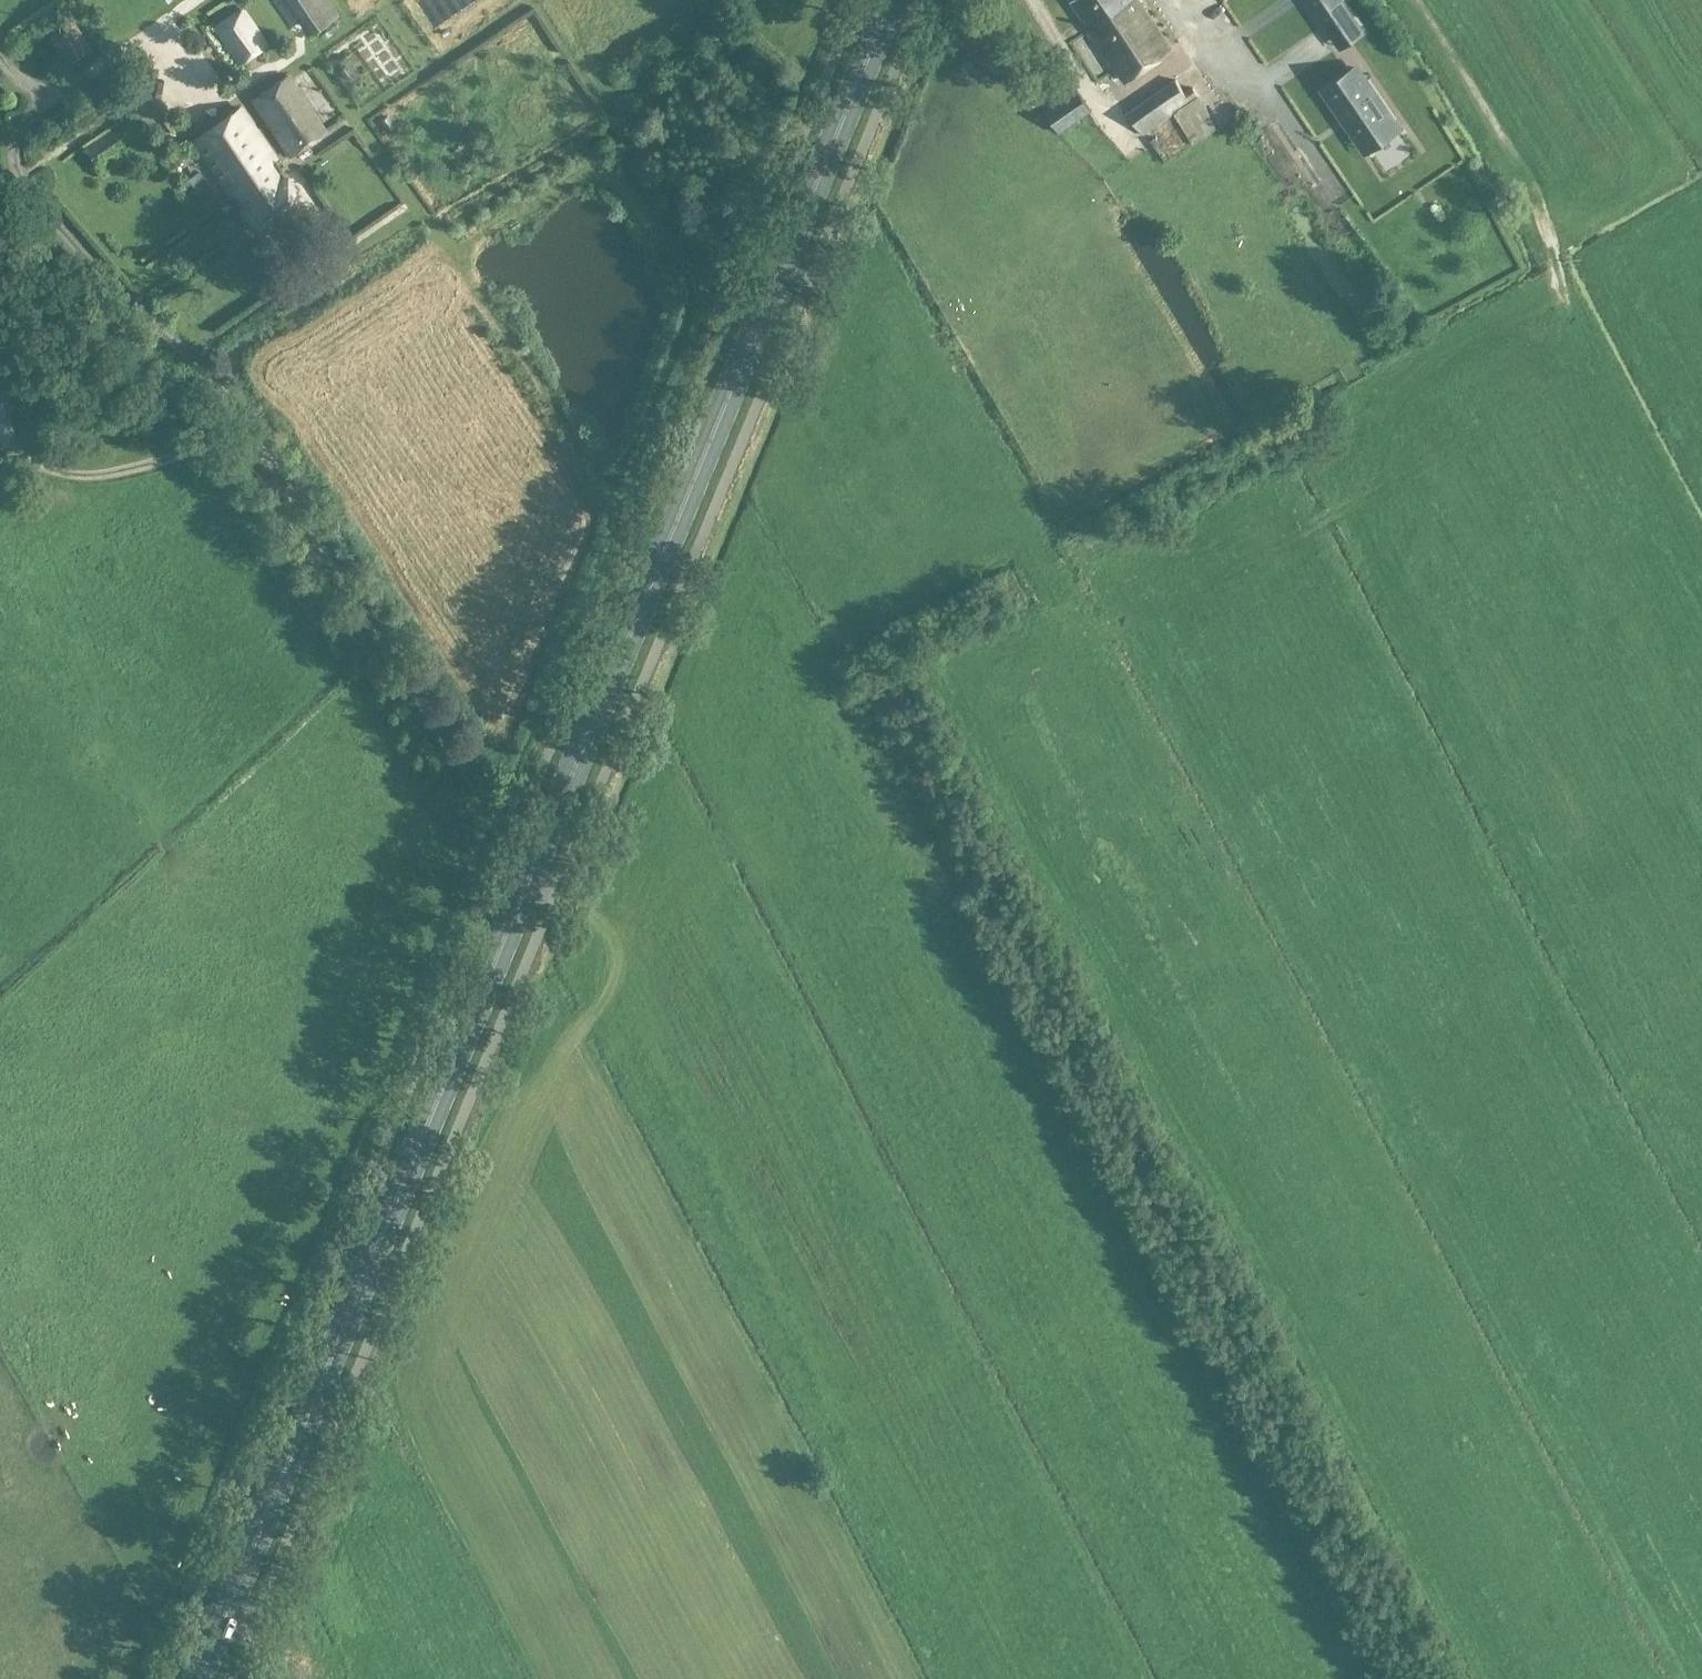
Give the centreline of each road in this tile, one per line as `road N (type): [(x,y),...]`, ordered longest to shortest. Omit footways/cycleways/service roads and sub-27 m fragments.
road 1 (primary): [(199,1678),(893,0)]

